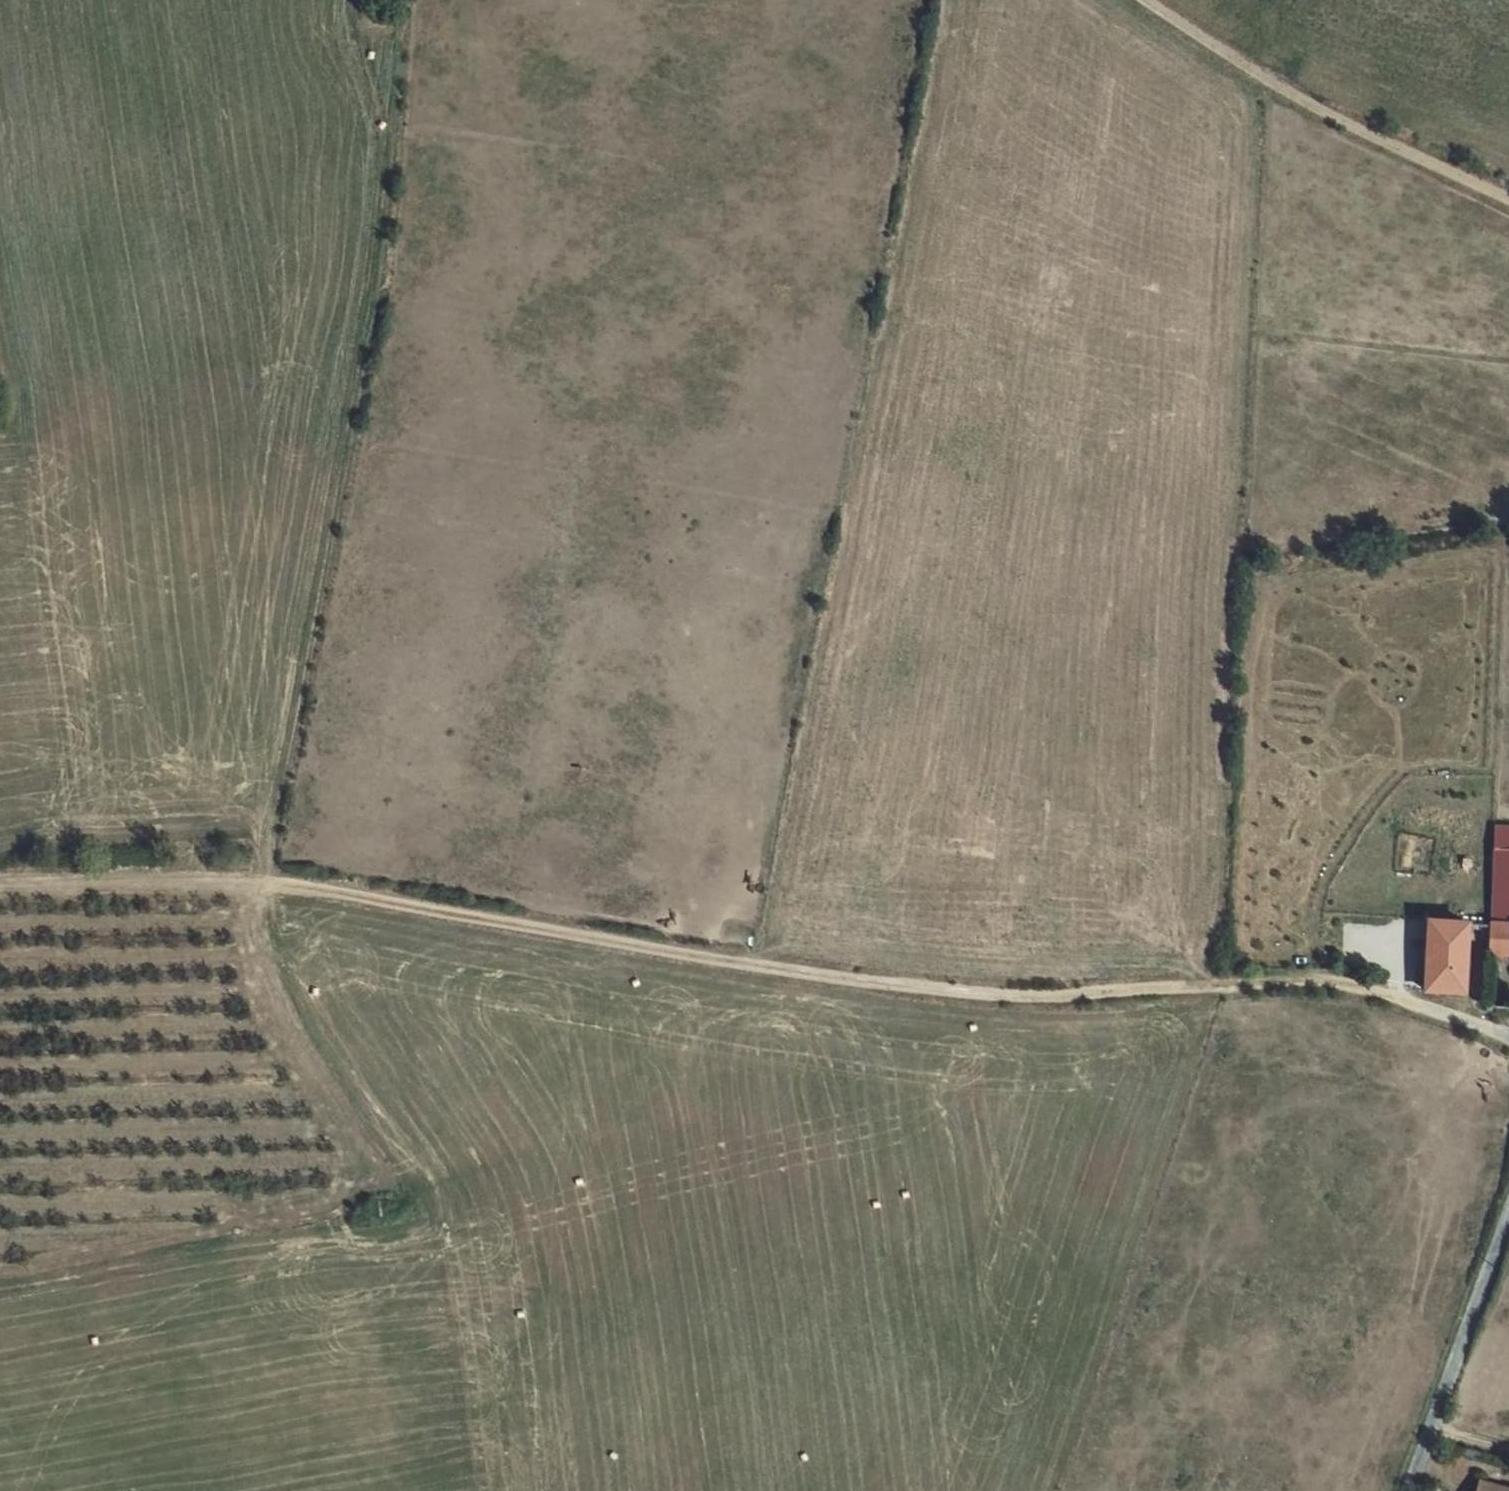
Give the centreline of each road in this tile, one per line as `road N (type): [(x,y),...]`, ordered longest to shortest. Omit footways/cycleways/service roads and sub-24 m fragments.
road 1 (track): [(0,893),(272,884),(864,984),(1029,996),(1333,982)]
road 2 (track): [(1508,193),(1289,89),(1150,0)]
road 3 (unclassified): [(1413,1490),(1508,1232)]
road 4 (unclassified): [(1508,1038),(1333,982)]

